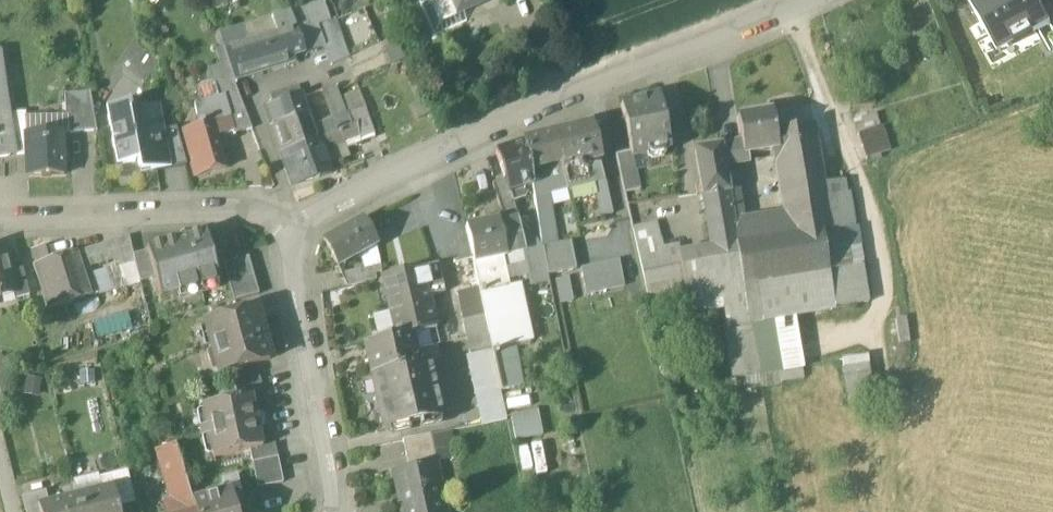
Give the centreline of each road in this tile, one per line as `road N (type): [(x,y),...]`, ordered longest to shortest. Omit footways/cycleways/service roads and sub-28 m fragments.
road 1 (residential): [(292,242),(319,219),(434,157),(806,0)]
road 2 (residential): [(0,220),(251,212),(292,242)]
road 3 (residential): [(336,511),(292,242)]

